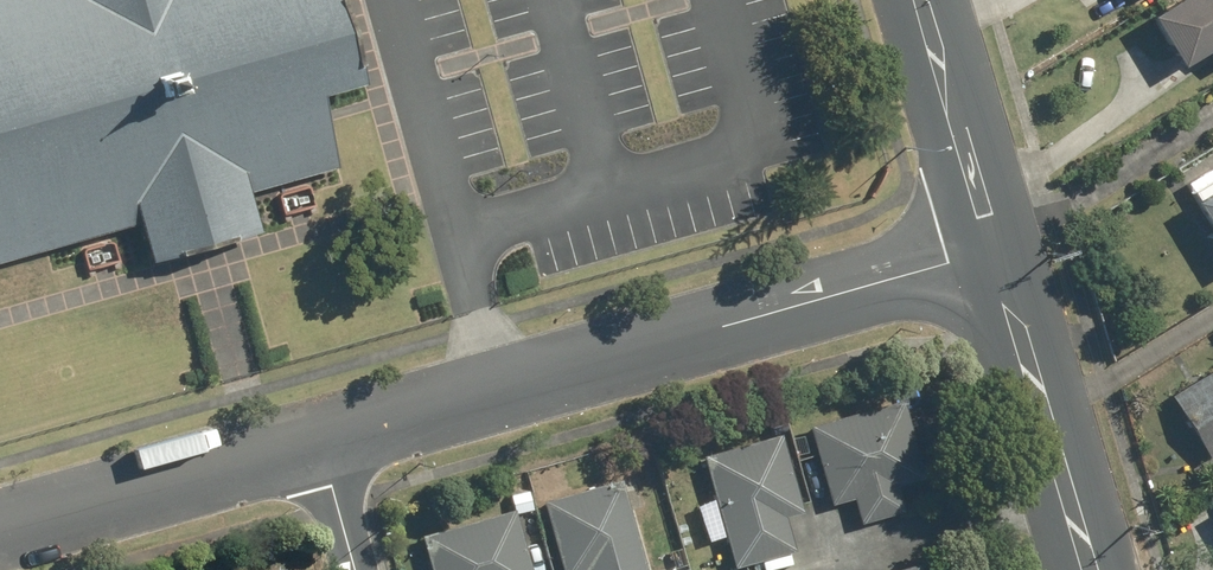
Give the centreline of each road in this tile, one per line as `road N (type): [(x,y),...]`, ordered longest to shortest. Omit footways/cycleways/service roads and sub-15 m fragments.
road 1 (residential): [(316,436),(992,253)]
road 2 (secondary): [(1089,569),(992,253)]
road 3 (residential): [(0,528),(316,436)]
road 4 (secondary): [(992,253),(919,0)]
road 5 (residential): [(355,569),(316,436)]

